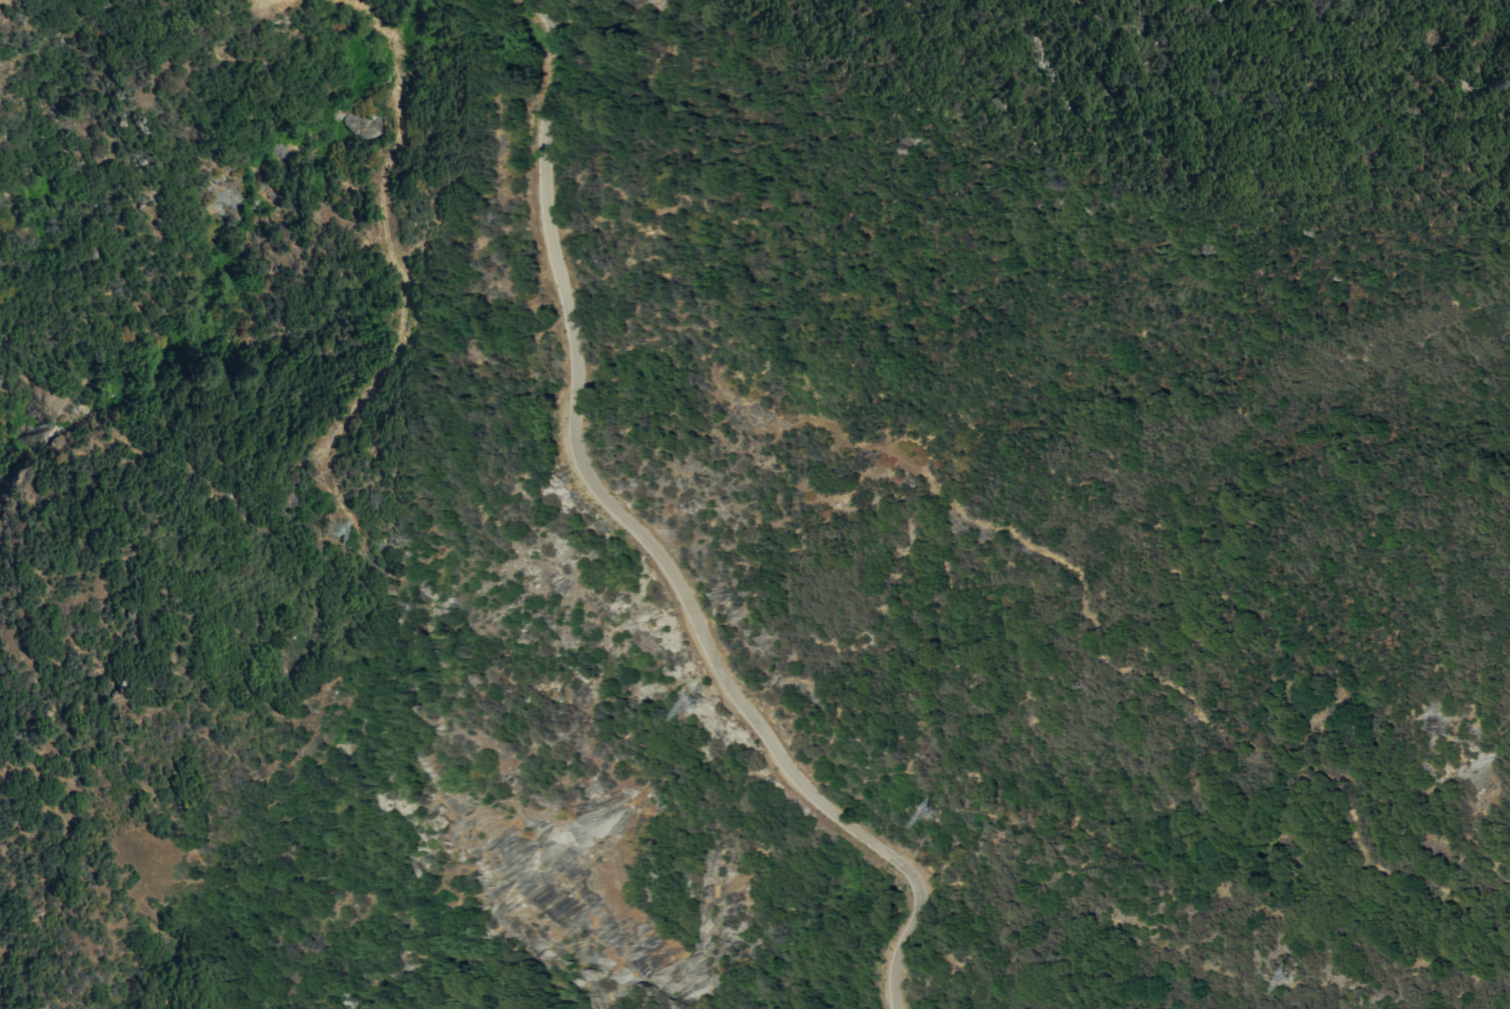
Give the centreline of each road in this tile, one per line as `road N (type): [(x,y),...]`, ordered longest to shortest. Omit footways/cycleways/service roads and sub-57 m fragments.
road 1 (residential): [(547,0),(554,26),(554,217),(584,462),(603,495),(673,569),(700,632),(780,749),(912,868),(895,963),(899,1008)]

